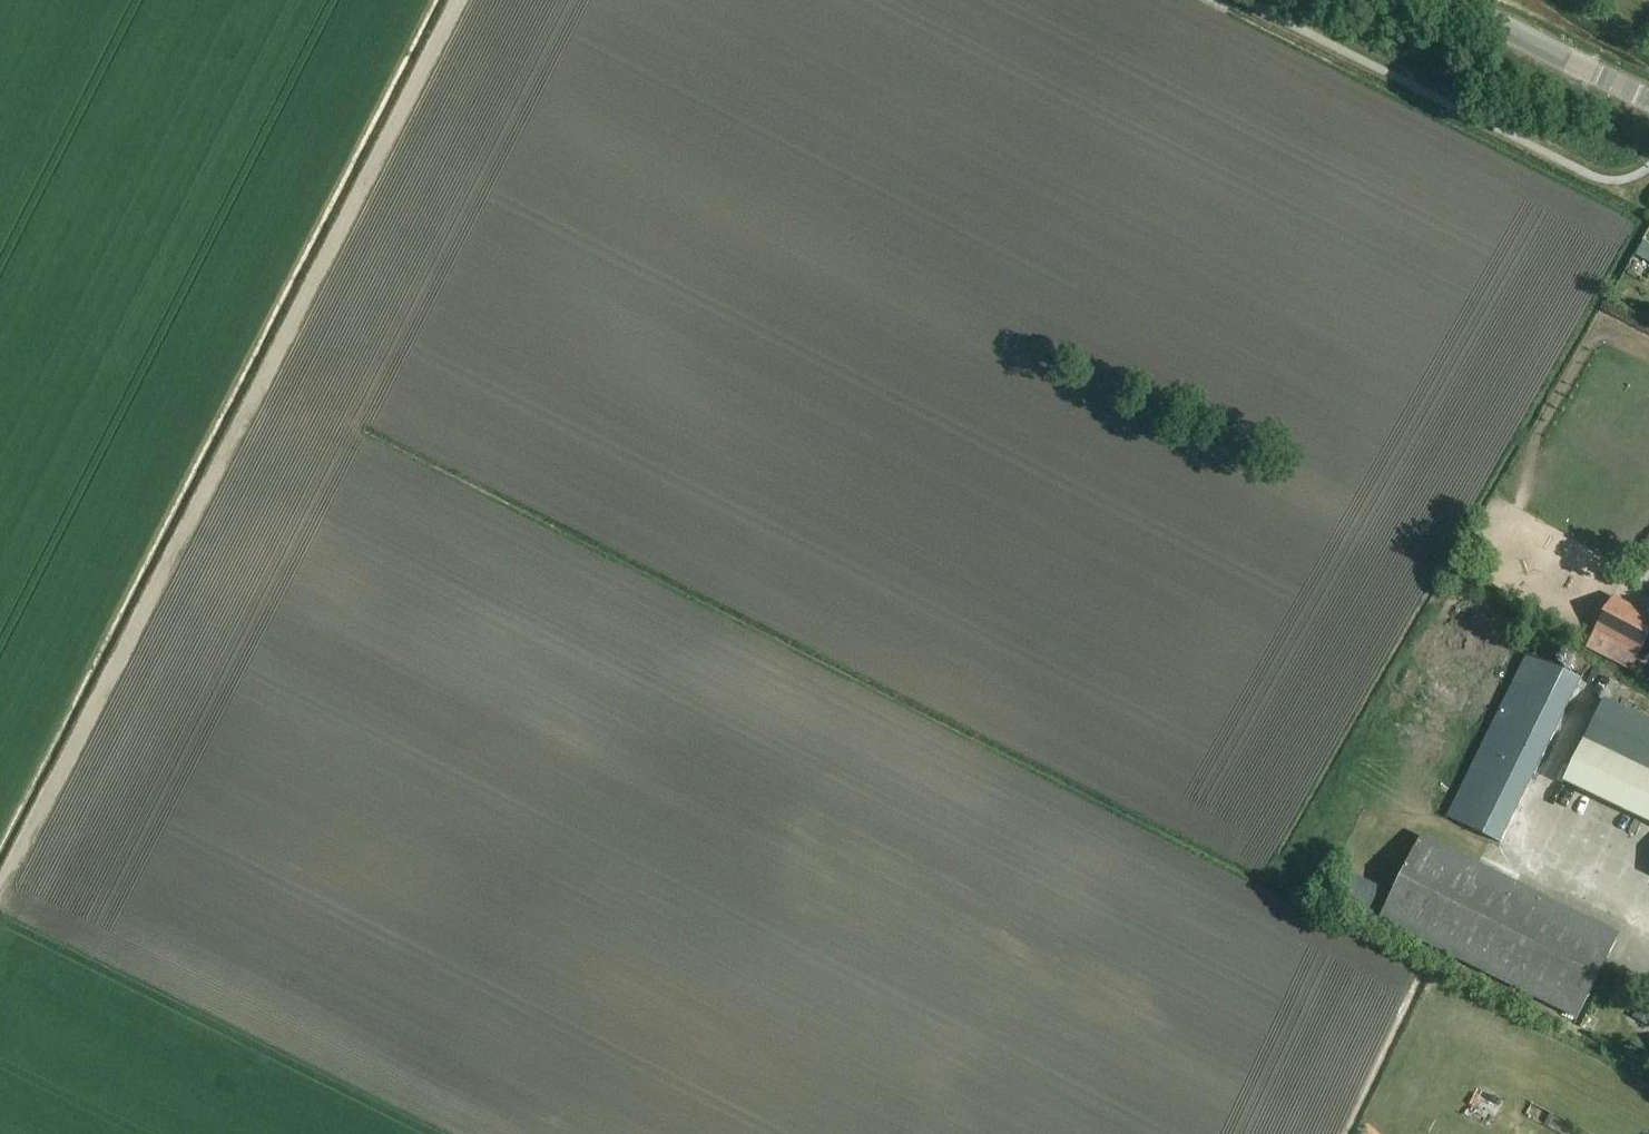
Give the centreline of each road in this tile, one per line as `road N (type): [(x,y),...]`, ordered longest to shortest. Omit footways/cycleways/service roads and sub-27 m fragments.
road 1 (tertiary): [(1648,100),(1450,0)]

